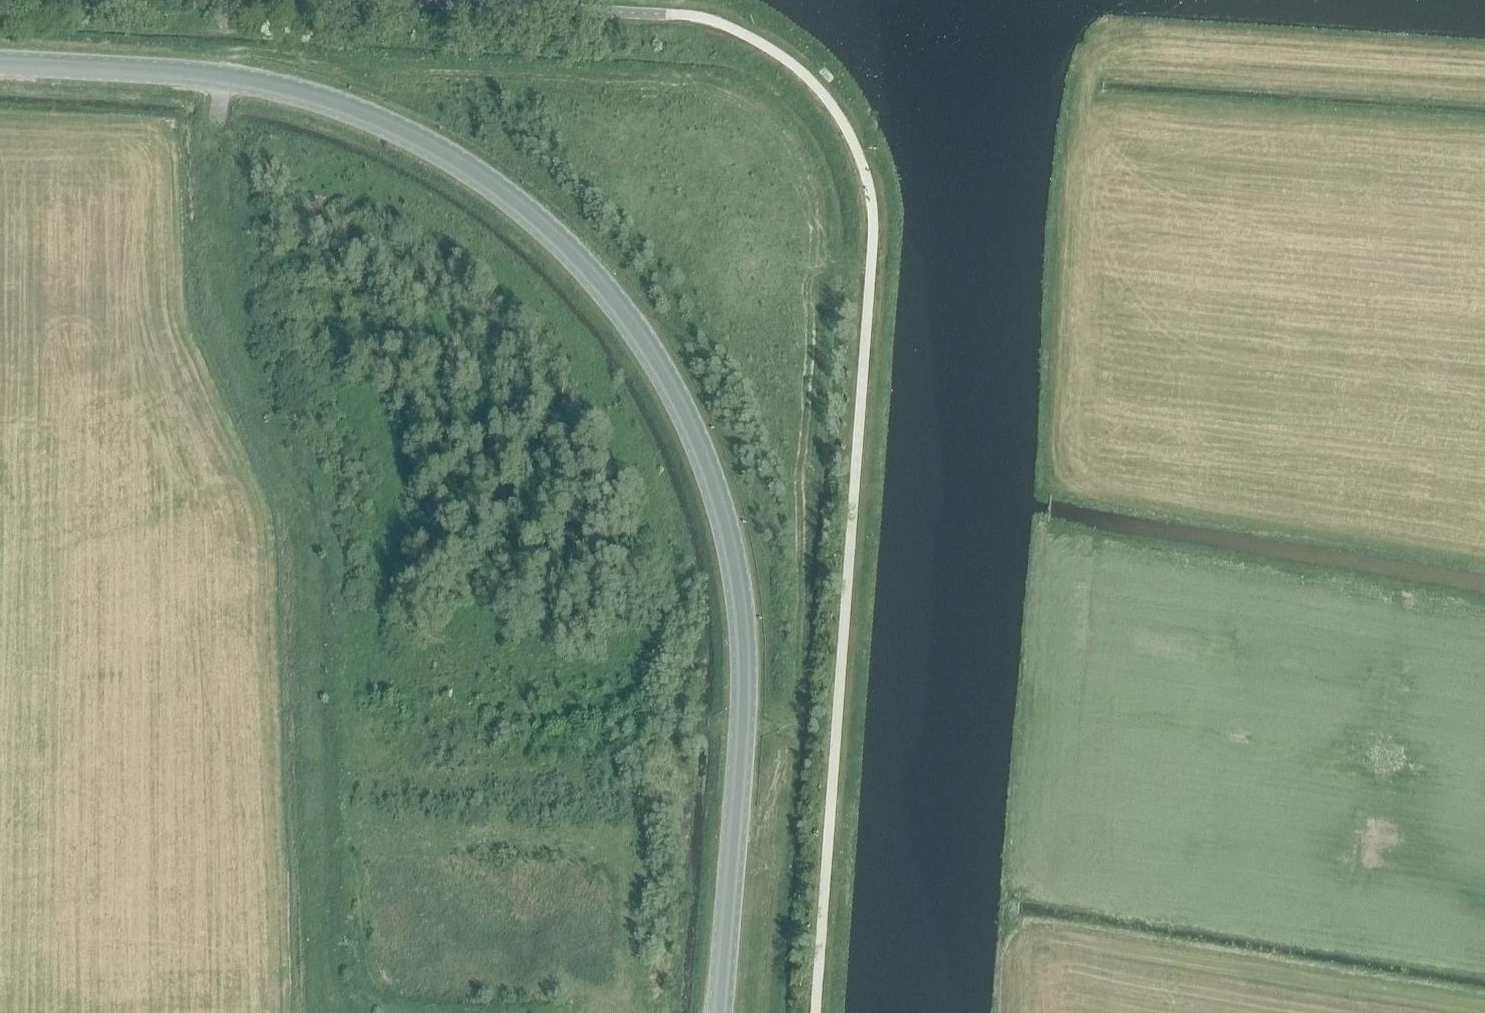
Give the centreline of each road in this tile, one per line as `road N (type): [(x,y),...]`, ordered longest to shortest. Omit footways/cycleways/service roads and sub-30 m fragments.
road 1 (secondary): [(0,60),(203,71),(323,97),(442,152),(516,200),(618,307),(684,412),(724,525),(736,587),(743,695),(717,1012)]

